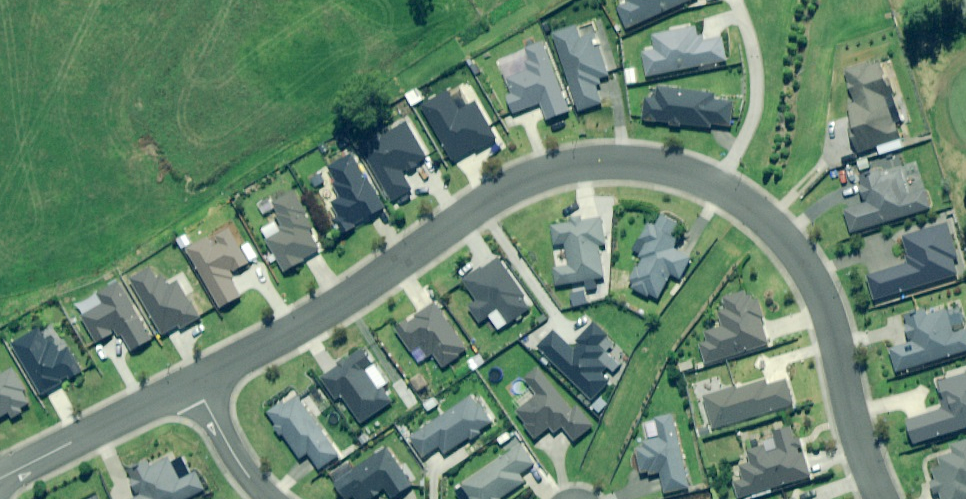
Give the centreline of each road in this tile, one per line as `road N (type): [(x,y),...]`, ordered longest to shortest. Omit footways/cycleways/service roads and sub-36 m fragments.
road 1 (residential): [(196,381),(313,322),(500,199),(587,168),(662,170),(716,190),(770,224),(816,281),(882,498)]
road 2 (residential): [(0,480),(196,381)]
road 3 (residential): [(264,498),(196,381)]

